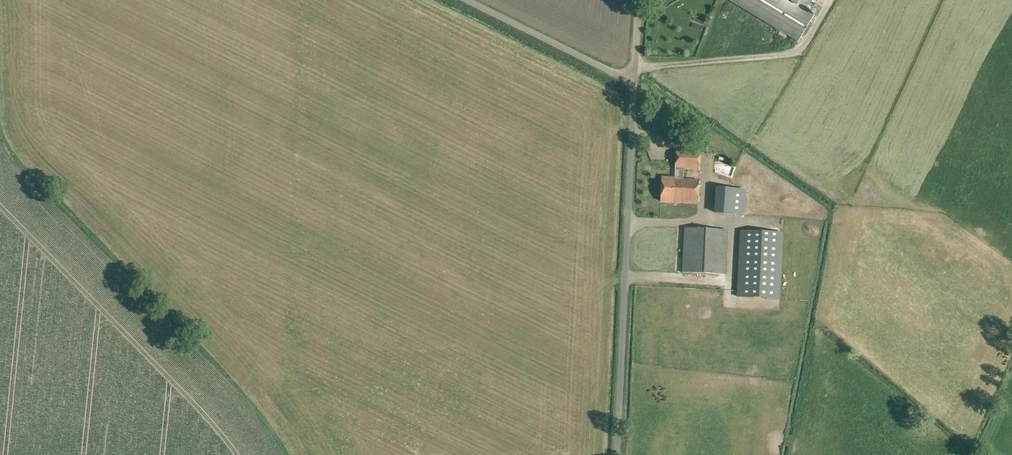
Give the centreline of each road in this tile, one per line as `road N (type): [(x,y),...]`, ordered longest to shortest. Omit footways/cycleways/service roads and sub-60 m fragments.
road 1 (unclassified): [(621,454),(635,82)]
road 2 (unclassified): [(635,82),(470,0)]

